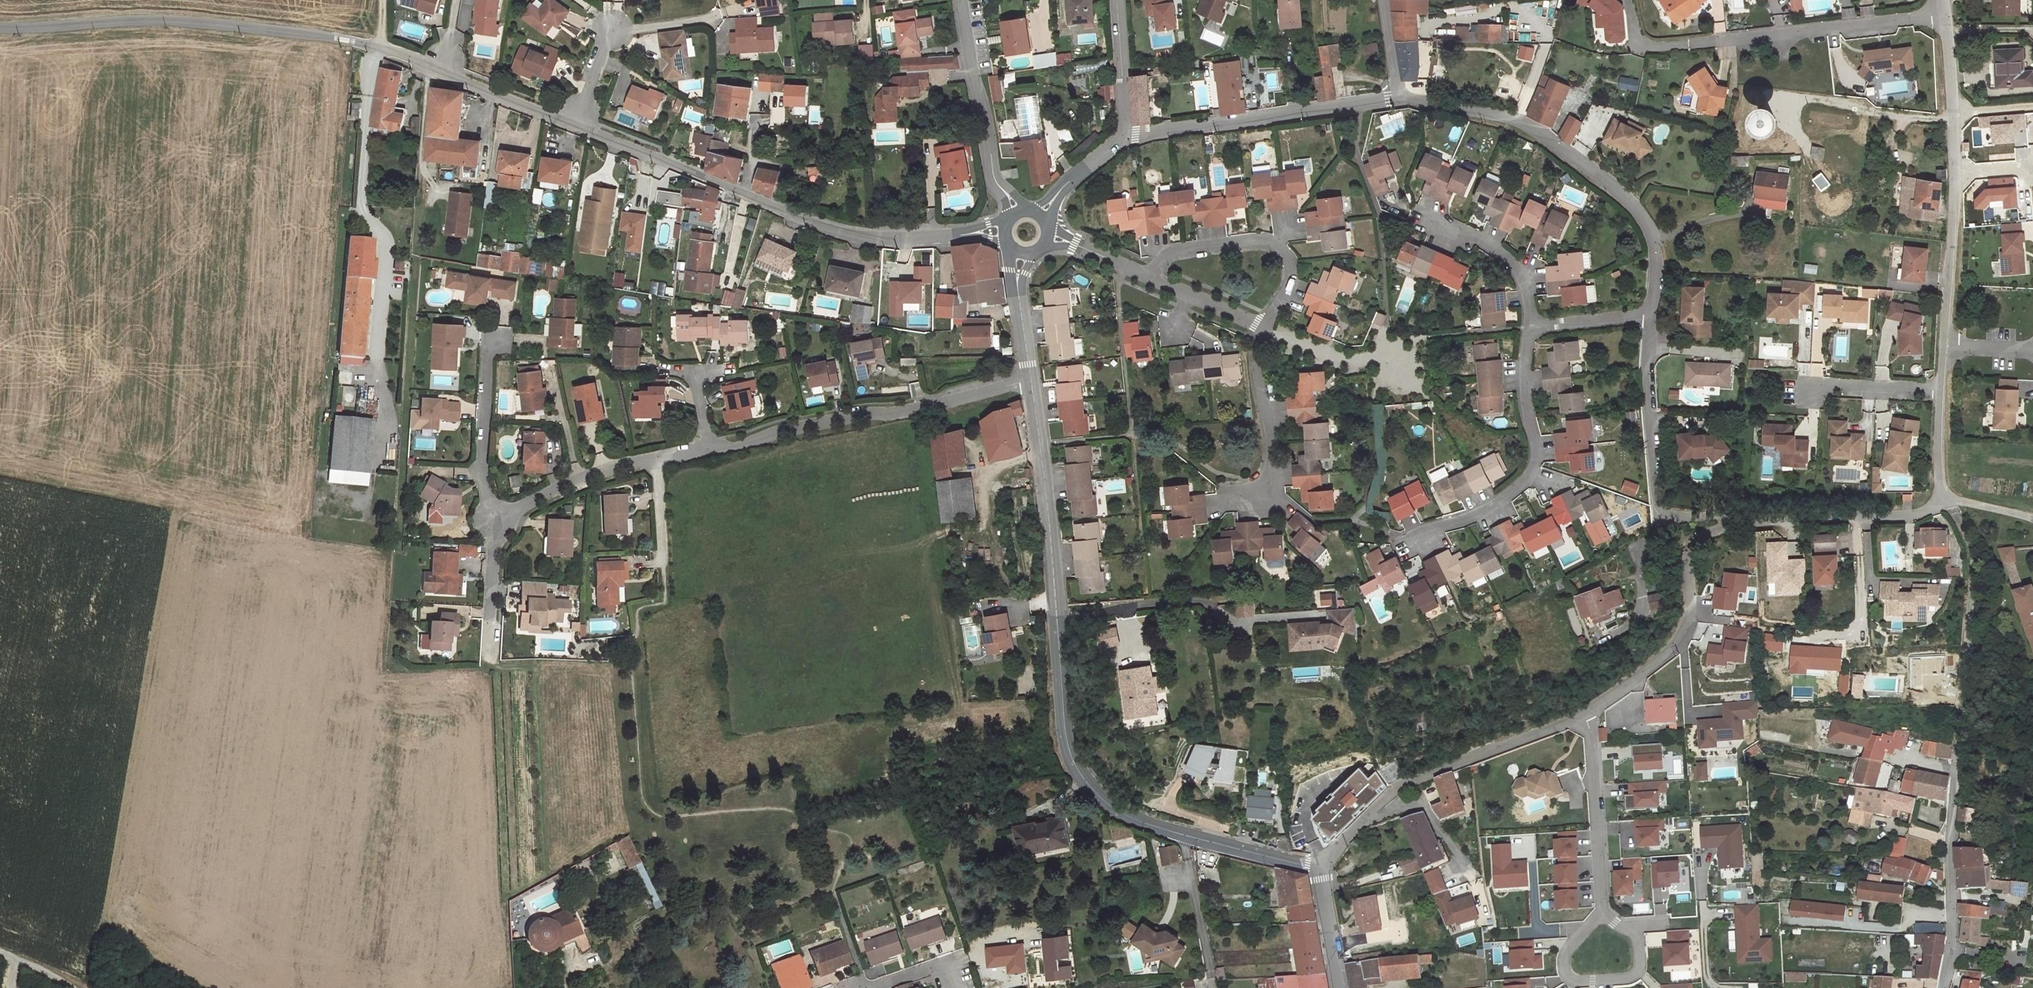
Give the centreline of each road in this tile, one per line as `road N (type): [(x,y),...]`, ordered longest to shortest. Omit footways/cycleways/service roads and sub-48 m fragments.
road 1 (unclassified): [(0,26),(175,20),(344,39),(826,226),(887,240),(955,236)]
road 2 (unclassified): [(1030,383),(1066,710),(1088,772),(1120,805),(1169,828),(1319,867)]
road 3 (track): [(429,68),(398,548)]
road 4 (unclassified): [(1399,95),(1517,119),(1636,206),(1654,235),(1651,314)]
road 5 (unclassified): [(1943,15),(1955,178),(1941,346)]
road 6 (residential): [(708,448),(1030,383)]
road 7 (unclassified): [(1939,389),(1940,496),(1933,509),(1731,518)]
road 8 (unclassified): [(1583,713),(1394,788),(1319,867)]
road 9 (residential): [(1533,326),(1525,369),(1533,473),(1499,505),(1412,542)]
road 10 (unclassified): [(1118,139),(1399,95)]
road 11 (unclassified): [(1731,518),(1699,538),(1686,559),(1693,615),(1684,635),(1583,713)]
road 12 (unclassified): [(1651,314),(1646,385),(1656,499),(1676,517),(1731,518)]
road 13 (residential): [(1959,744),(1952,947),(1943,987)]
road 14 (residential): [(1152,276),(1170,251),(1266,239),(1288,252),(1291,286),(1262,326)]
road 15 (residential): [(493,522),(613,466),(708,448)]
road 16 (residential): [(1721,39),(1943,15)]
road 17 (residential): [(1601,915),(1564,953),(1573,981),(1629,978),(1641,968),(1637,935),(1614,923)]
road 18 (residential): [(1234,502),(1262,496),(1275,465),(1257,366),(1262,326)]
road 19 (residential): [(1583,713),(1601,915)]
road 20 (residential): [(488,333),(481,482),(493,522)]
road 21 (residential): [(961,0),(998,183)]
road 22 (residential): [(1426,215),(1514,260),(1533,326)]
road 23 (unclassified): [(1118,0),(1124,122),(1118,139)]
road 24 (residential): [(1939,389),(1812,386)]
road 25 (unclassified): [(1319,867),(1341,987)]
road 26 (residential): [(1262,326),(1152,276)]

